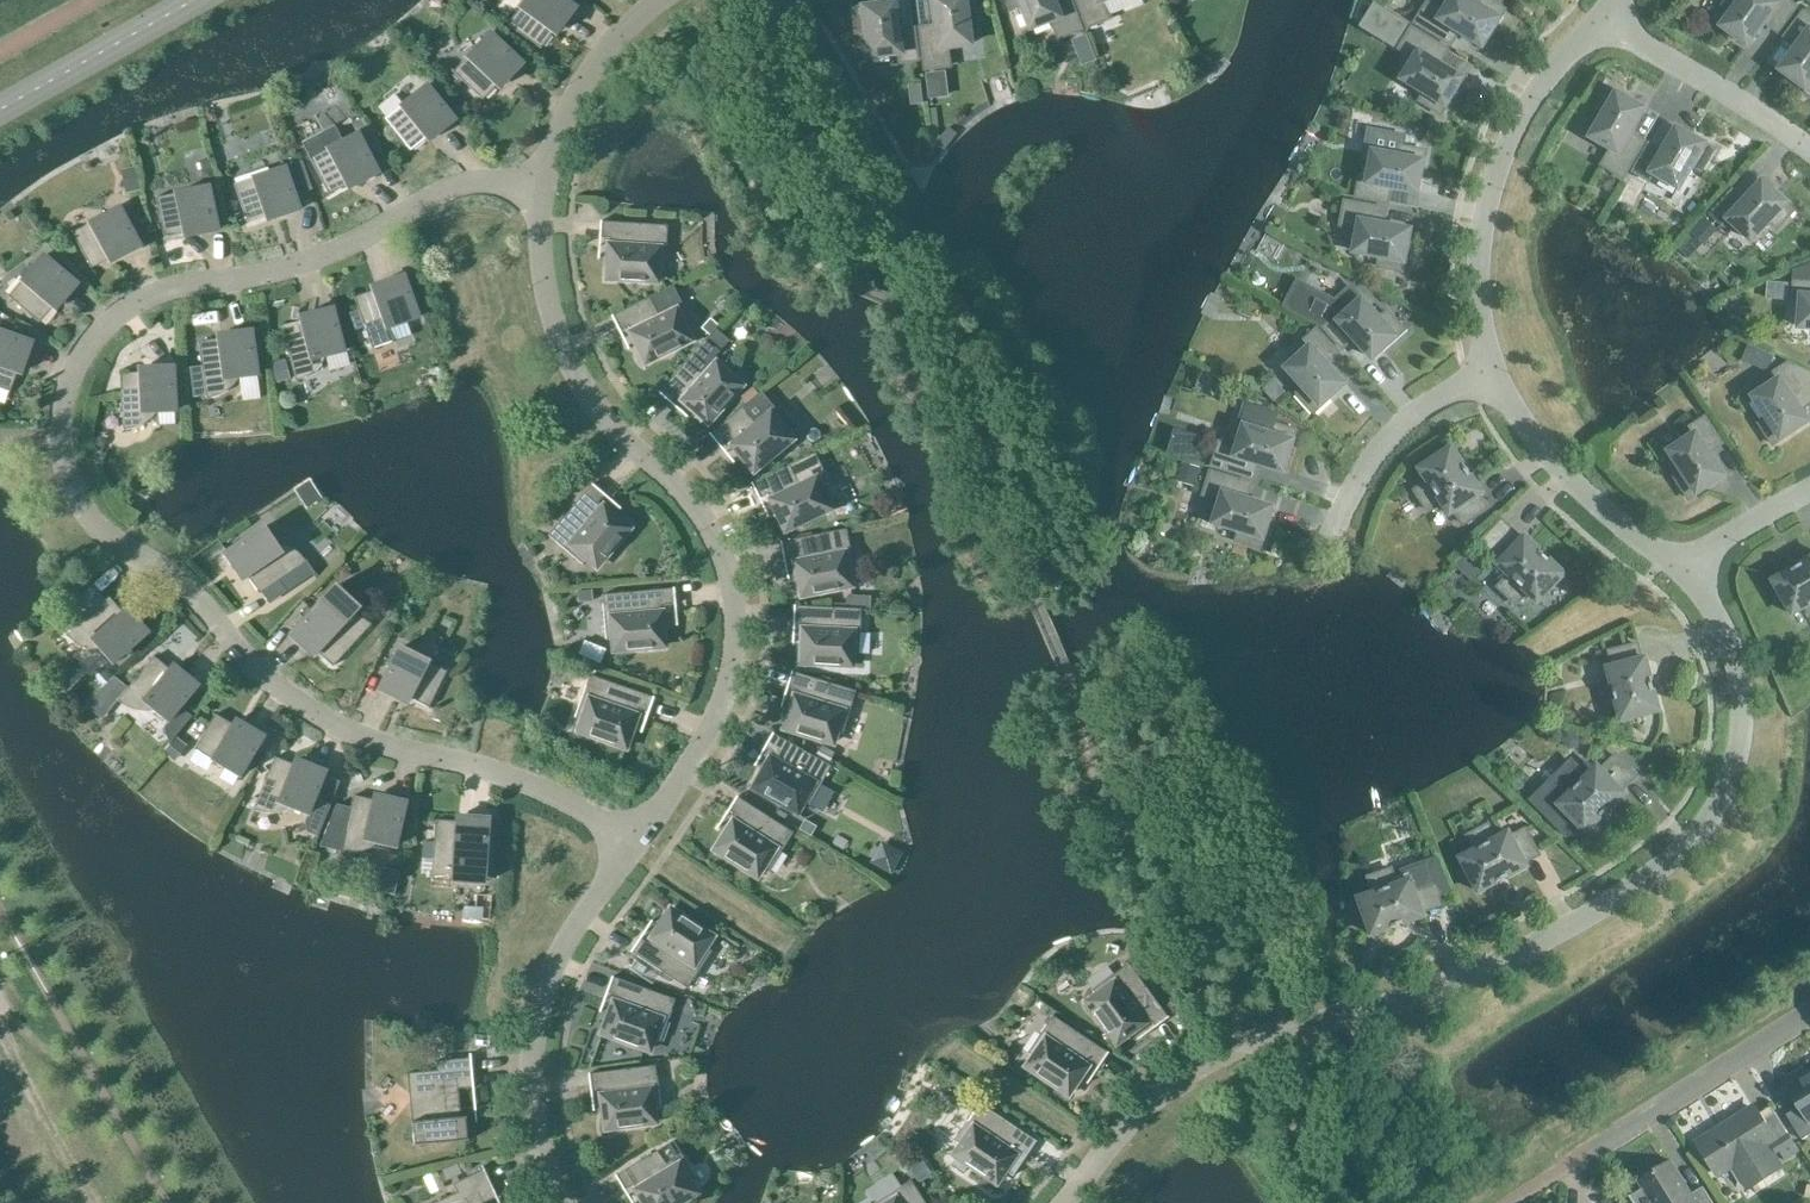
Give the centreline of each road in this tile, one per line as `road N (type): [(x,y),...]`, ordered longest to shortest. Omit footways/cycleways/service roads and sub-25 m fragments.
road 1 (unclassified): [(634,844),(594,814),(495,769),(382,750),(325,720),(261,669),(193,592),(85,513),(61,450),(70,378),(124,311),(310,264),(426,200),(483,183),(541,187)]
road 2 (unclassified): [(1065,1202),(1195,1072),(1258,1042),(1476,974),(1604,910),(1688,850),(1721,802),(1738,749),(1727,647),(1685,575)]
road 3 (unclassified): [(541,187),(538,265),(555,345),(614,440),(698,513),(734,612),(731,662),(716,714),(634,844)]
road 4 (unclassified): [(1491,371),(1476,305),(1476,247),(1499,140),(1609,12)]
road 5 (unclassified): [(634,844),(577,928),(541,1008),(532,1087),(542,1151),(563,1202)]
road 6 (unclassified): [(1523,1195),(1809,1018)]
road 7 (unclassified): [(1685,575),(1575,486),(1491,371)]
road 8 (unclassified): [(1809,152),(1609,12)]
road 9 (unclassified): [(541,187),(579,85),(658,0)]
road 10 (secondary): [(0,110),(195,0)]
road 11 (unclassified): [(1346,503),(1368,458),(1408,415),(1491,371)]
road 12 (track): [(0,1031),(99,1202)]
road 13 (unclassified): [(1685,575),(1809,491)]

